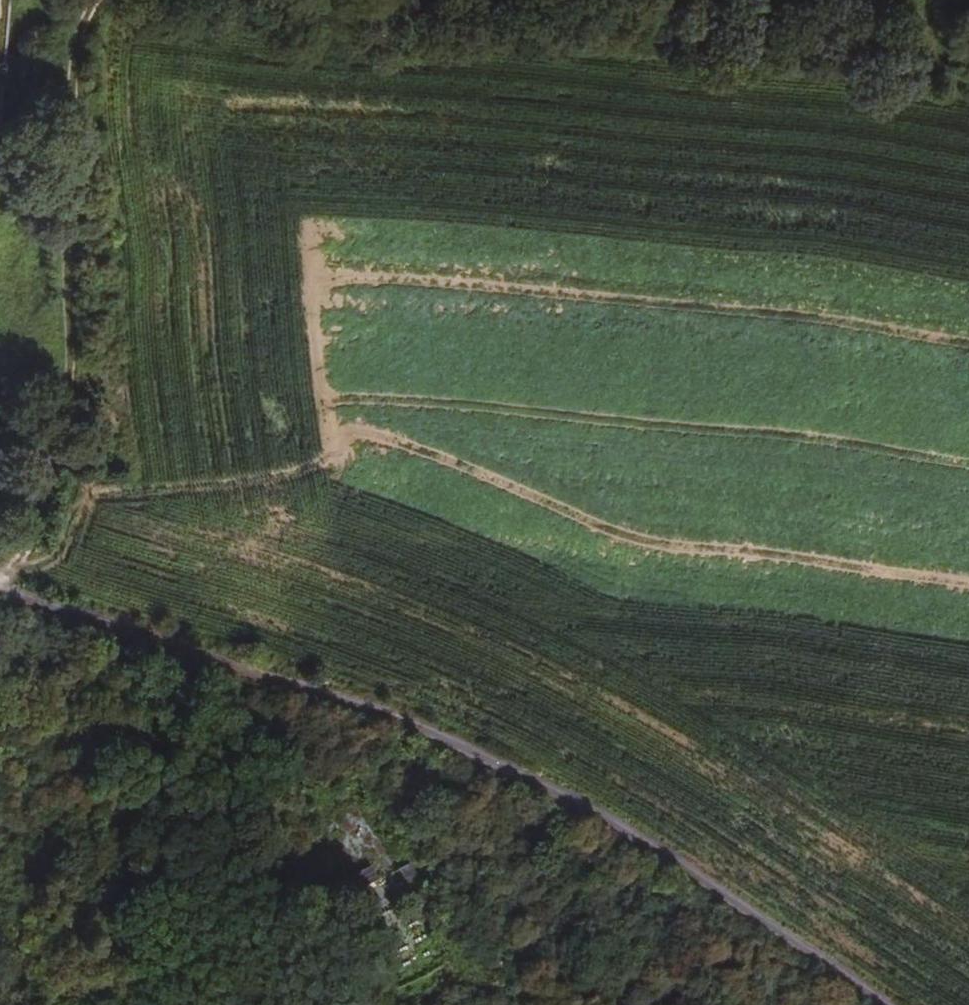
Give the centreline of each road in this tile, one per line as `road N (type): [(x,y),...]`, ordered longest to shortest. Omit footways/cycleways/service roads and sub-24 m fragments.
road 1 (track): [(883,1004),(795,958),(711,891),(605,826),(457,746),(0,592)]

